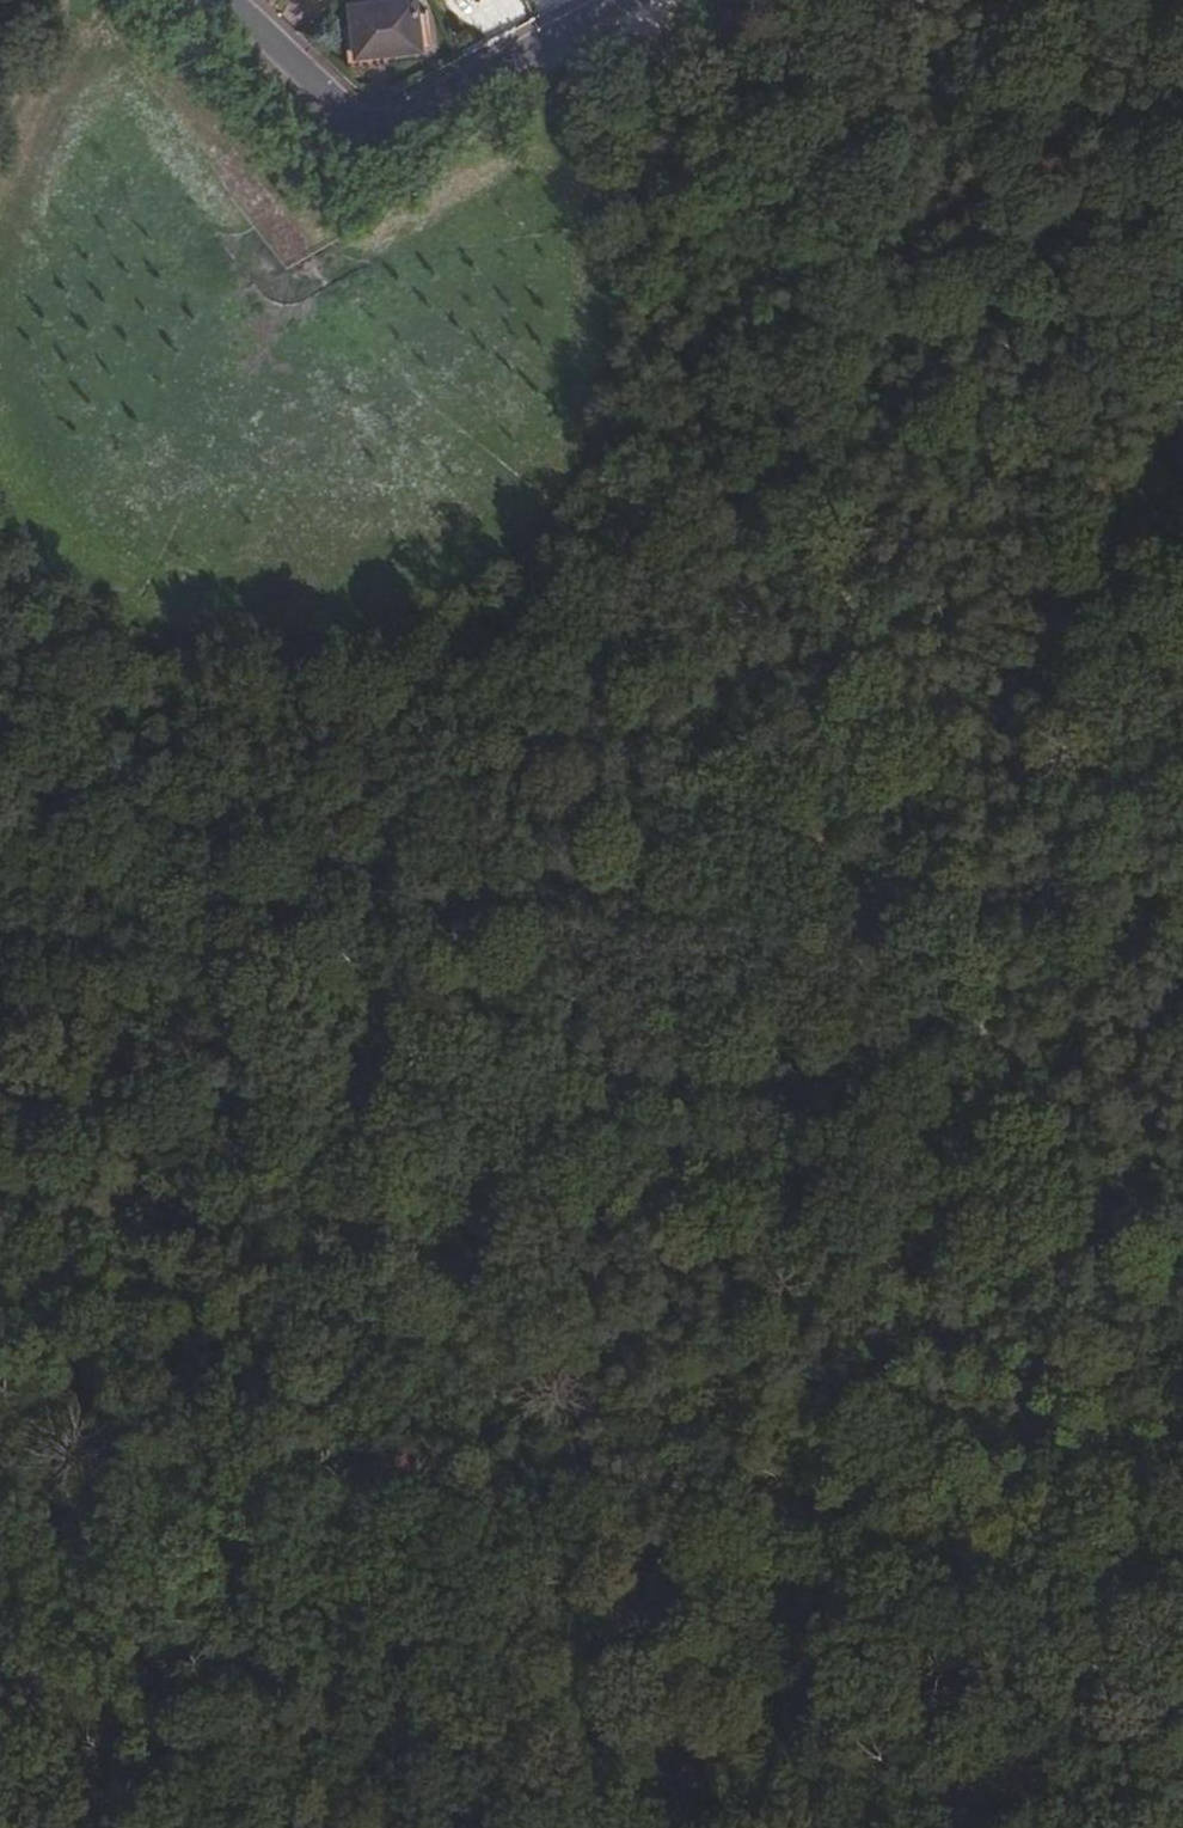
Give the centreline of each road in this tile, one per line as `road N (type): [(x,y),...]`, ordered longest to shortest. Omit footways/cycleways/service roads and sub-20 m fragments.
road 1 (residential): [(624,0),(406,112),(371,116),(333,98),(228,0)]

